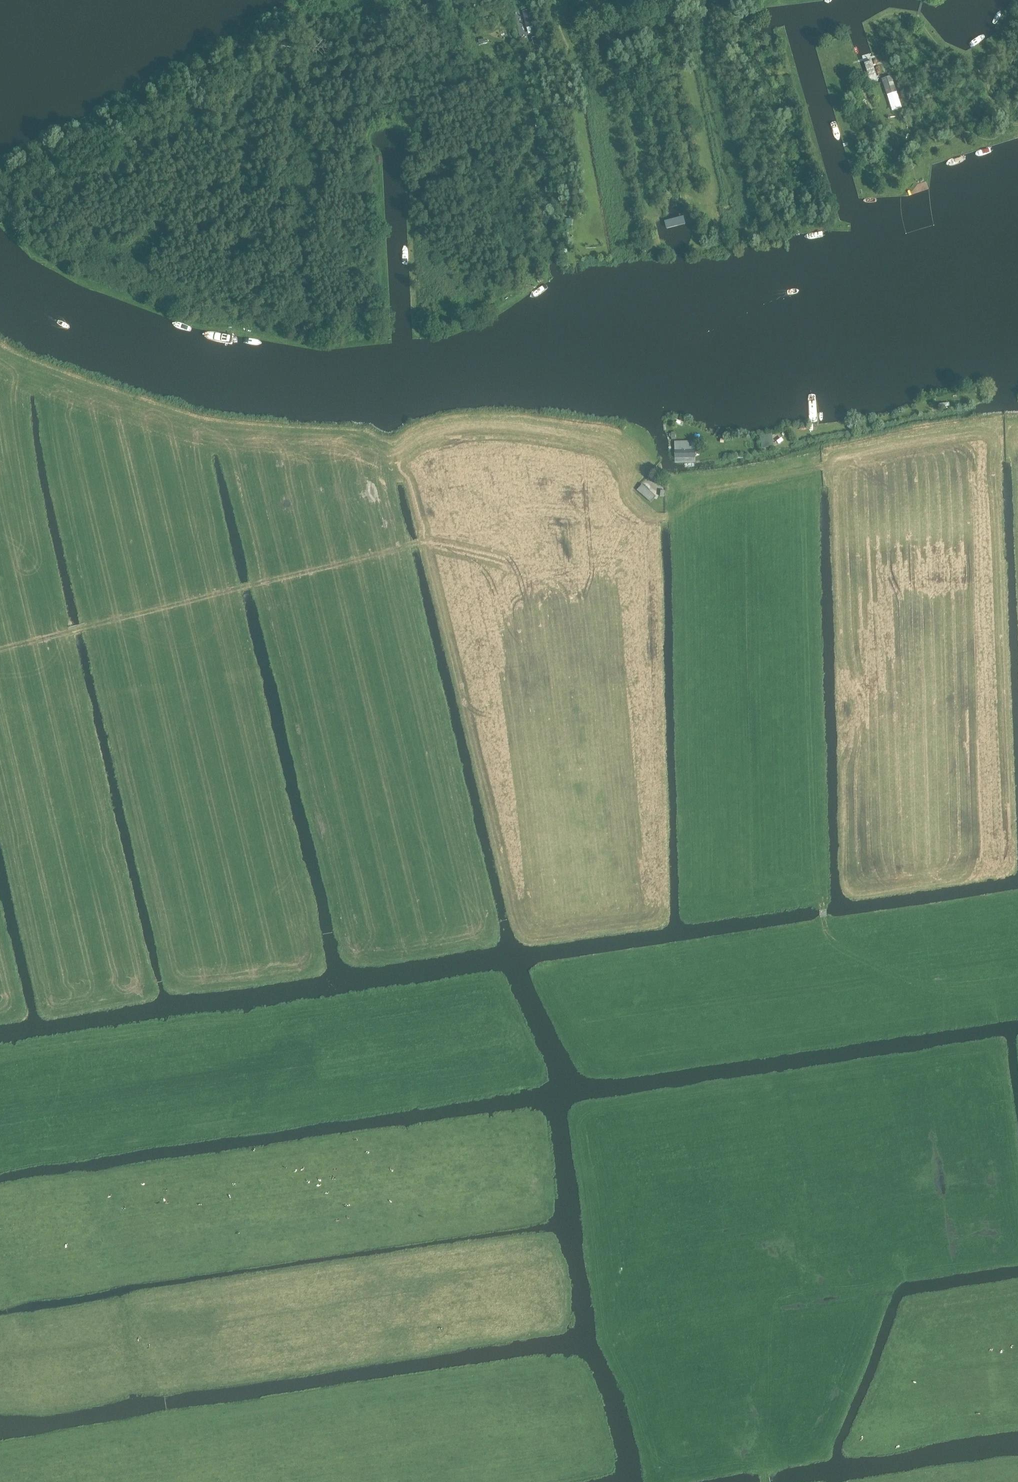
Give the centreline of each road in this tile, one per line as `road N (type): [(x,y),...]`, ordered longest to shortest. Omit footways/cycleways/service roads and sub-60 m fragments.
road 1 (track): [(0,651),(430,539)]
road 2 (track): [(430,539),(668,517),(695,497)]
road 3 (track): [(1017,987),(900,987),(841,954),(821,895)]
road 4 (track): [(430,539),(413,444),(394,424)]

